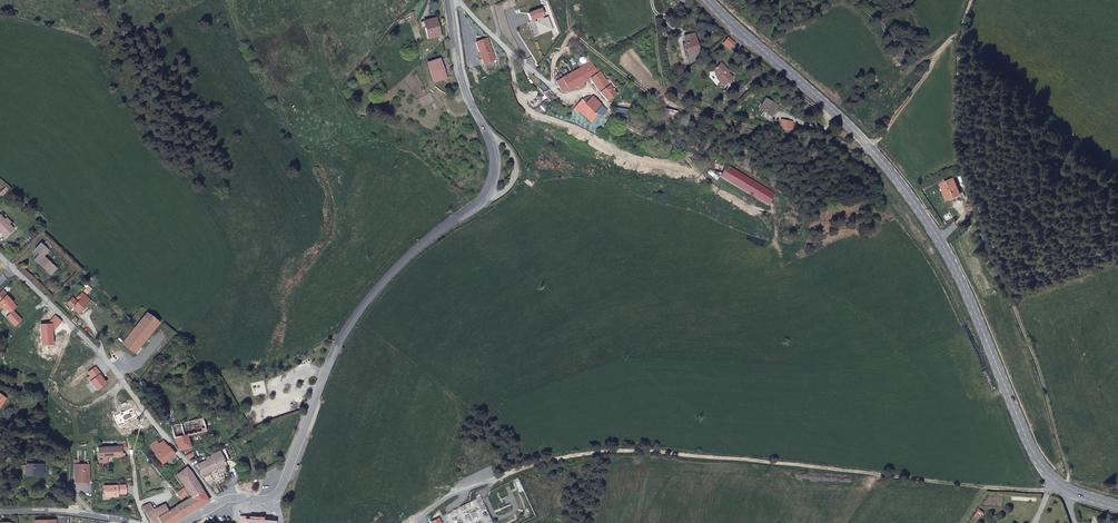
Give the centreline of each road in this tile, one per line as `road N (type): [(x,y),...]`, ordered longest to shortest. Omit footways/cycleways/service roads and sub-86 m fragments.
road 1 (secondary): [(709,0),(895,176),(944,248),(1031,450),(1068,492)]
road 2 (secondary): [(448,0),(461,74),(491,145),(489,191),(379,284),(346,329),(273,498)]
road 3 (track): [(494,479),(585,453),(654,452),(988,487),(1058,486)]
road 4 (track): [(1068,492),(957,141),(957,48),(973,0)]
road 5 (residential): [(0,255),(119,375),(217,503)]
road 6 (residential): [(0,508),(137,522)]
road 7 (residential): [(555,88),(458,0)]

